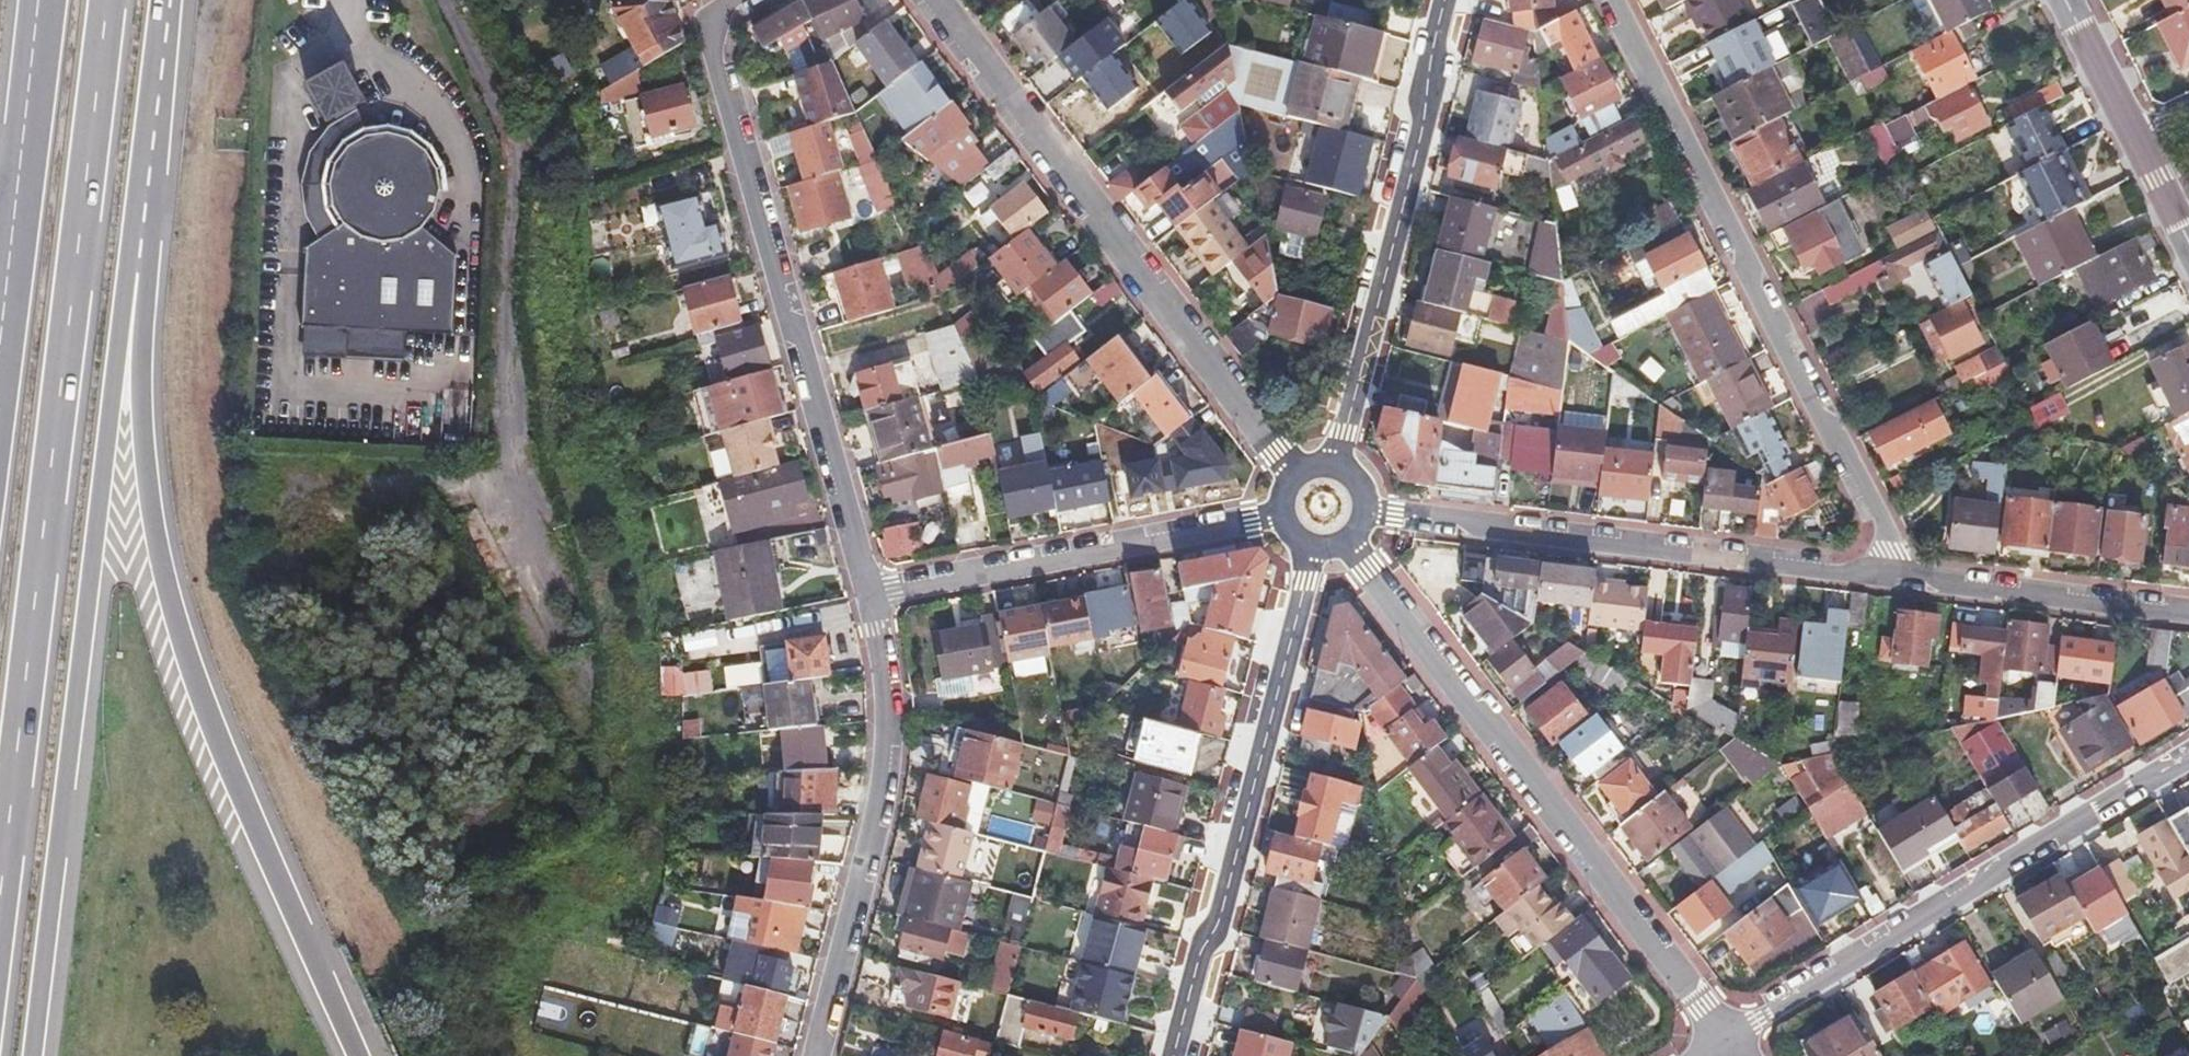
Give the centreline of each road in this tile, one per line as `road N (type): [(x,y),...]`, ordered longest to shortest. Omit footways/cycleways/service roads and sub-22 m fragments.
road 1 (trunk): [(0,894),(109,0)]
road 2 (trunk): [(355,1055),(212,724),(164,574),(134,268)]
road 3 (trunk): [(31,1055),(134,268)]
road 4 (residential): [(1908,578),(1753,290),(1740,243),(1615,0)]
road 5 (residential): [(867,596),(802,339),(784,313),(707,44),(707,21),(730,0)]
road 6 (residential): [(1722,1036),(1505,735),(1468,707),(1349,545)]
road 7 (residential): [(932,0),(1290,474)]
road 8 (residential): [(1908,578),(1369,510)]
road 9 (residential): [(1722,1036),(2188,758)]
road 10 (residential): [(1306,549),(1307,580),(1222,909),(1200,950),(1173,1055)]
road 11 (residential): [(1336,462),(1424,123),(1445,0)]
road 12 (residential): [(810,1055),(879,774),(879,676),(867,596)]
road 13 (residential): [(1278,516),(867,596)]
road 14 (trunk): [(45,0),(0,368)]
road 15 (residential): [(2188,613),(1908,578)]
road 16 (trunk): [(134,268),(165,0)]
road 17 (secondary): [(2058,0),(2131,145)]
road 18 (secondary): [(2131,145),(2188,258)]

